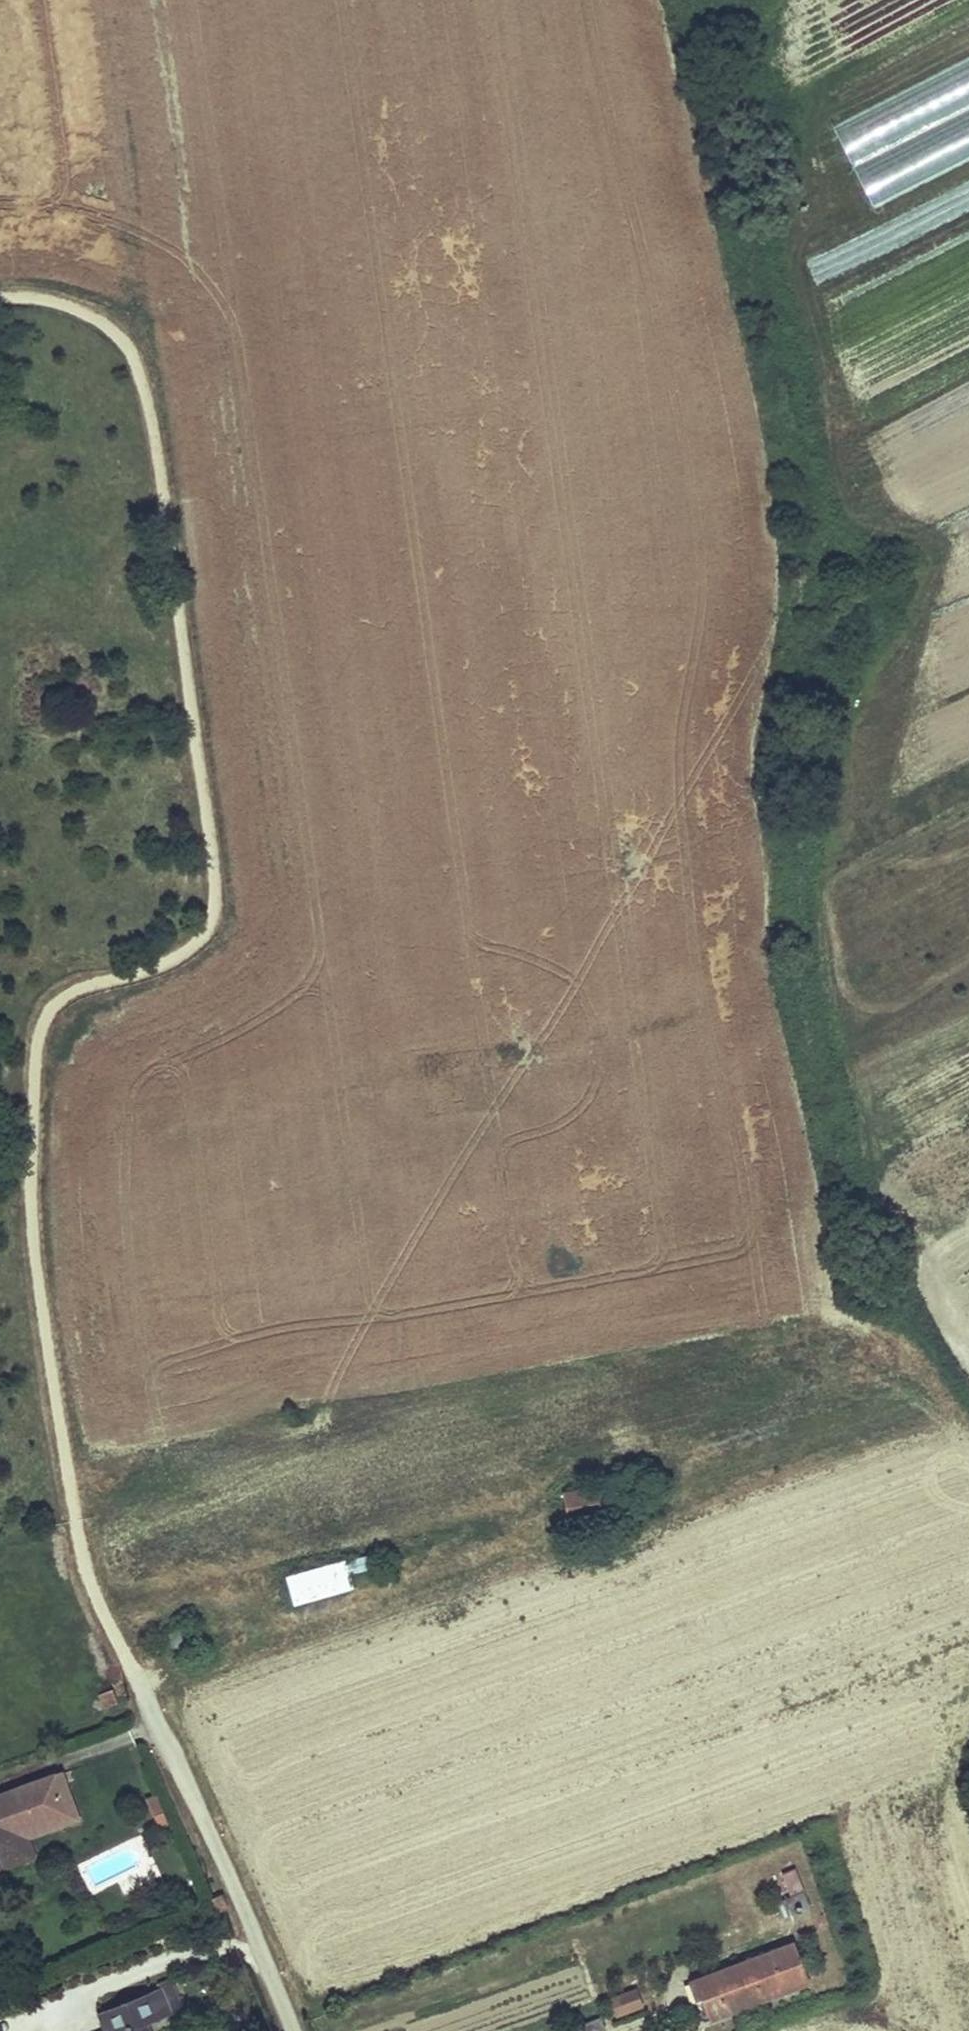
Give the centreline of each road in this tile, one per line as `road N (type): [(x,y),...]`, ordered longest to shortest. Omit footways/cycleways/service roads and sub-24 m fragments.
road 1 (track): [(0,295),(44,297),(130,338),(168,515),(219,903),(187,957),(72,995),(47,1014),(35,1052),(32,1208),(60,1430),(87,1570),(145,1693)]
road 2 (unclassified): [(145,1693),(297,2030)]

